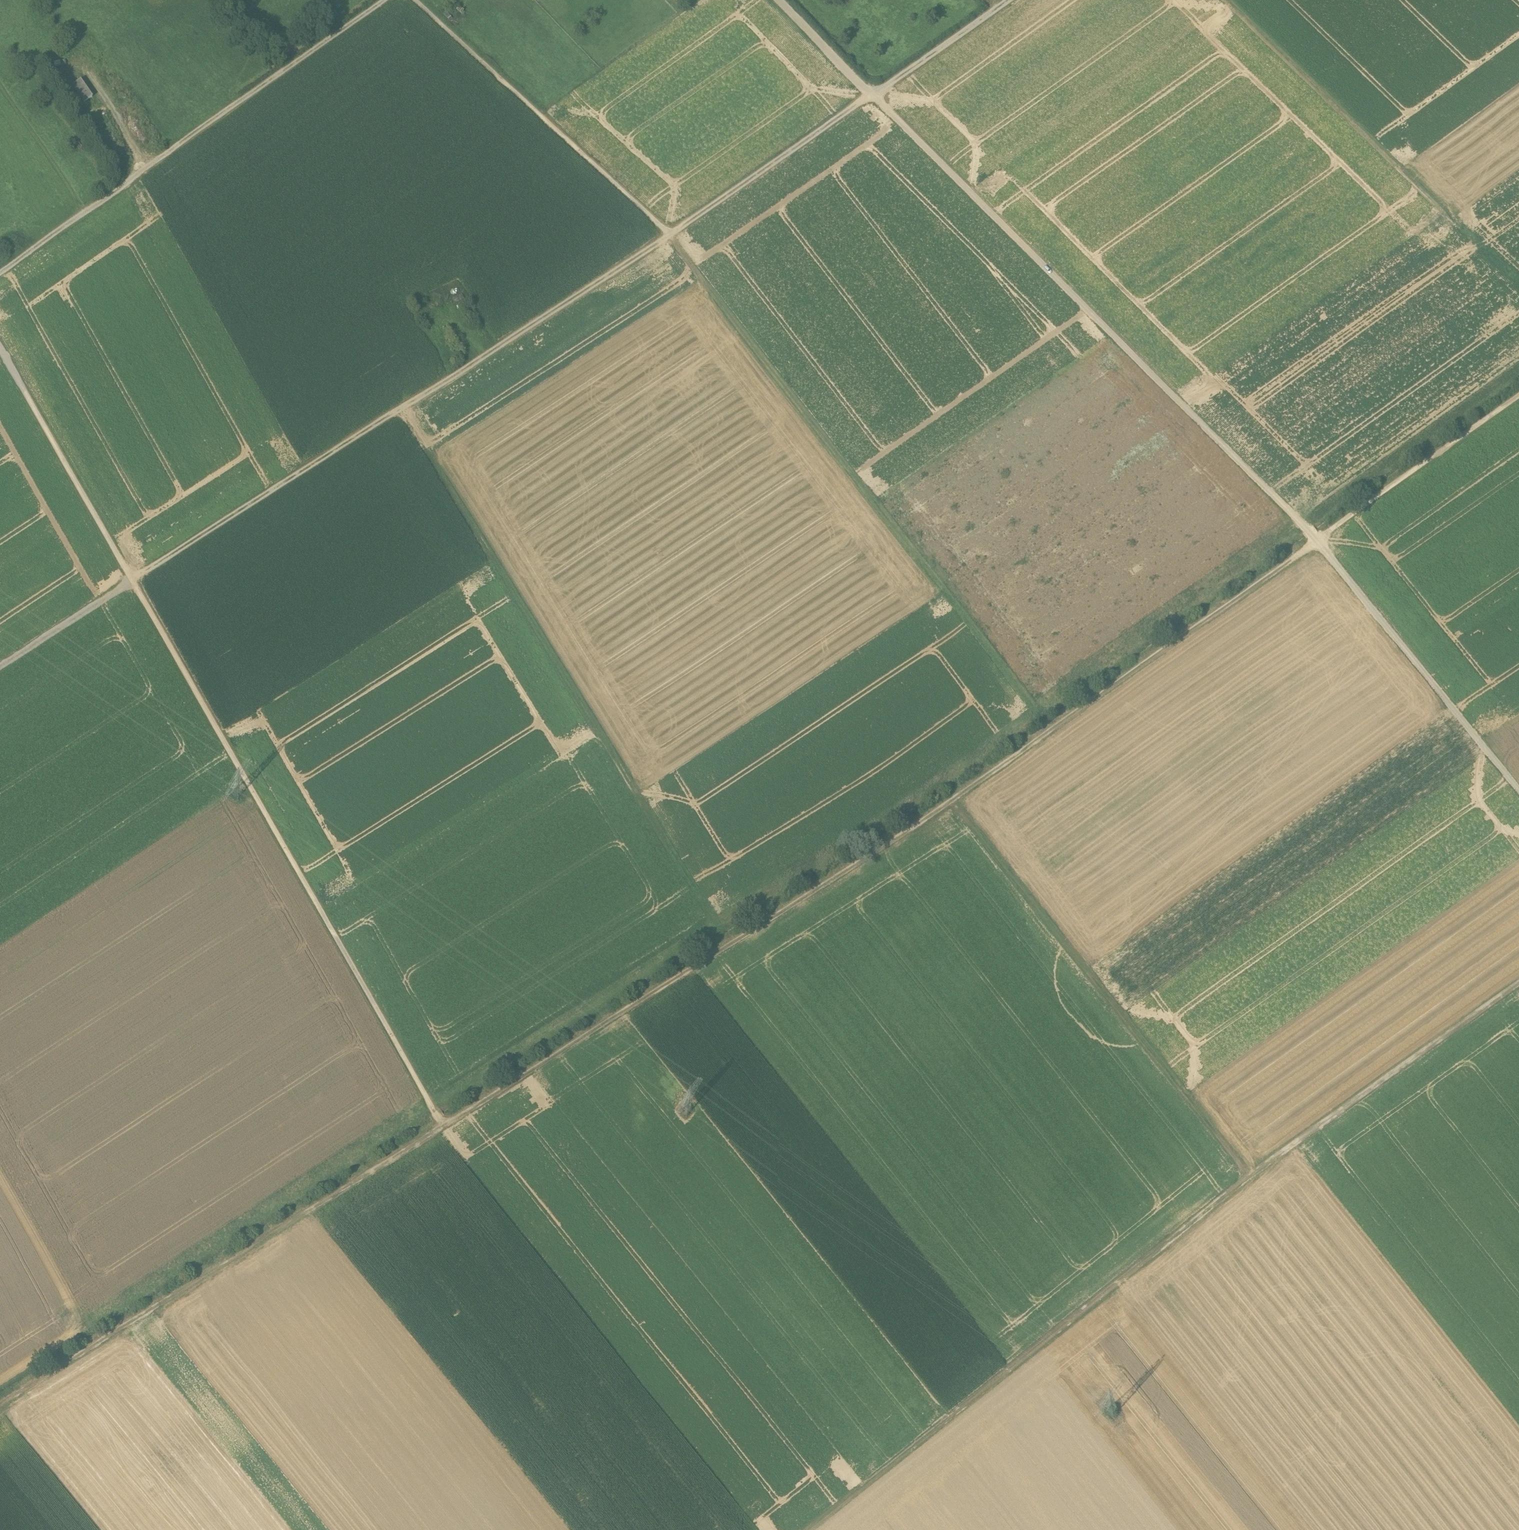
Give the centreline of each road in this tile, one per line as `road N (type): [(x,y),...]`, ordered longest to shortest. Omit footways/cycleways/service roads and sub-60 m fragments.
road 1 (track): [(442,1125),(957,797),(1518,396)]
road 2 (track): [(780,0),(1305,527),(1518,791)]
road 3 (track): [(1003,0),(672,235),(132,581)]
road 4 (track): [(0,348),(442,1125)]
road 5 (track): [(1518,985),(1289,1148),(810,1529)]
road 6 (track): [(400,410),(717,930)]
road 7 (track): [(1038,713),(670,237)]
road 8 (track): [(0,1405),(442,1125)]
road 9 (track): [(1248,1180),(952,801)]
road 10 (track): [(0,273),(385,0)]
road 11 (track): [(1499,264),(1225,0)]
road 12 (track): [(415,0),(672,235)]
road 13 (track): [(0,669),(132,581)]

